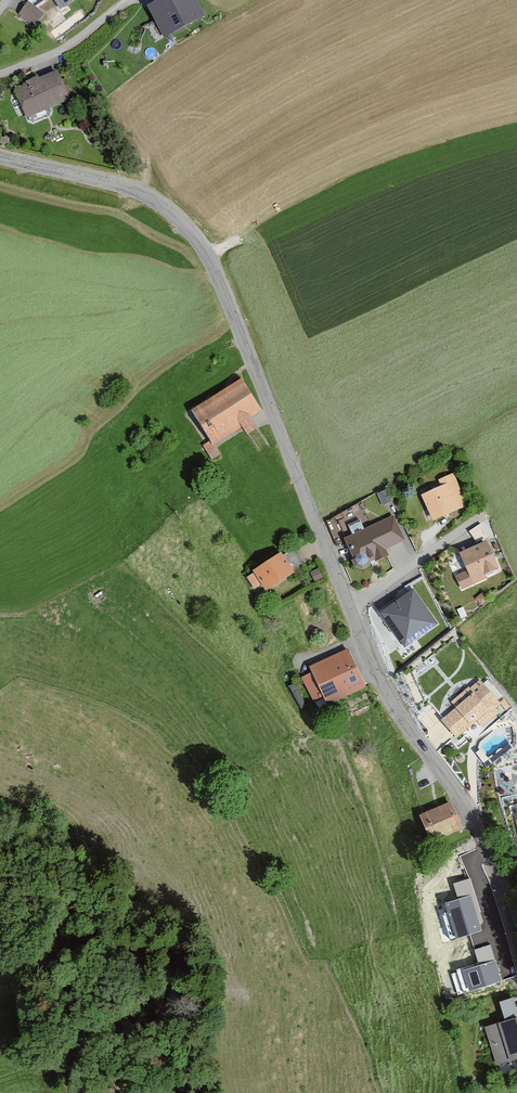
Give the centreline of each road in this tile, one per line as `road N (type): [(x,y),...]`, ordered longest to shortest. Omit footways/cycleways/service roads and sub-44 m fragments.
road 1 (unclassified): [(0,156),(144,193),(182,222),(213,268),(375,673),(488,849),(516,928)]

